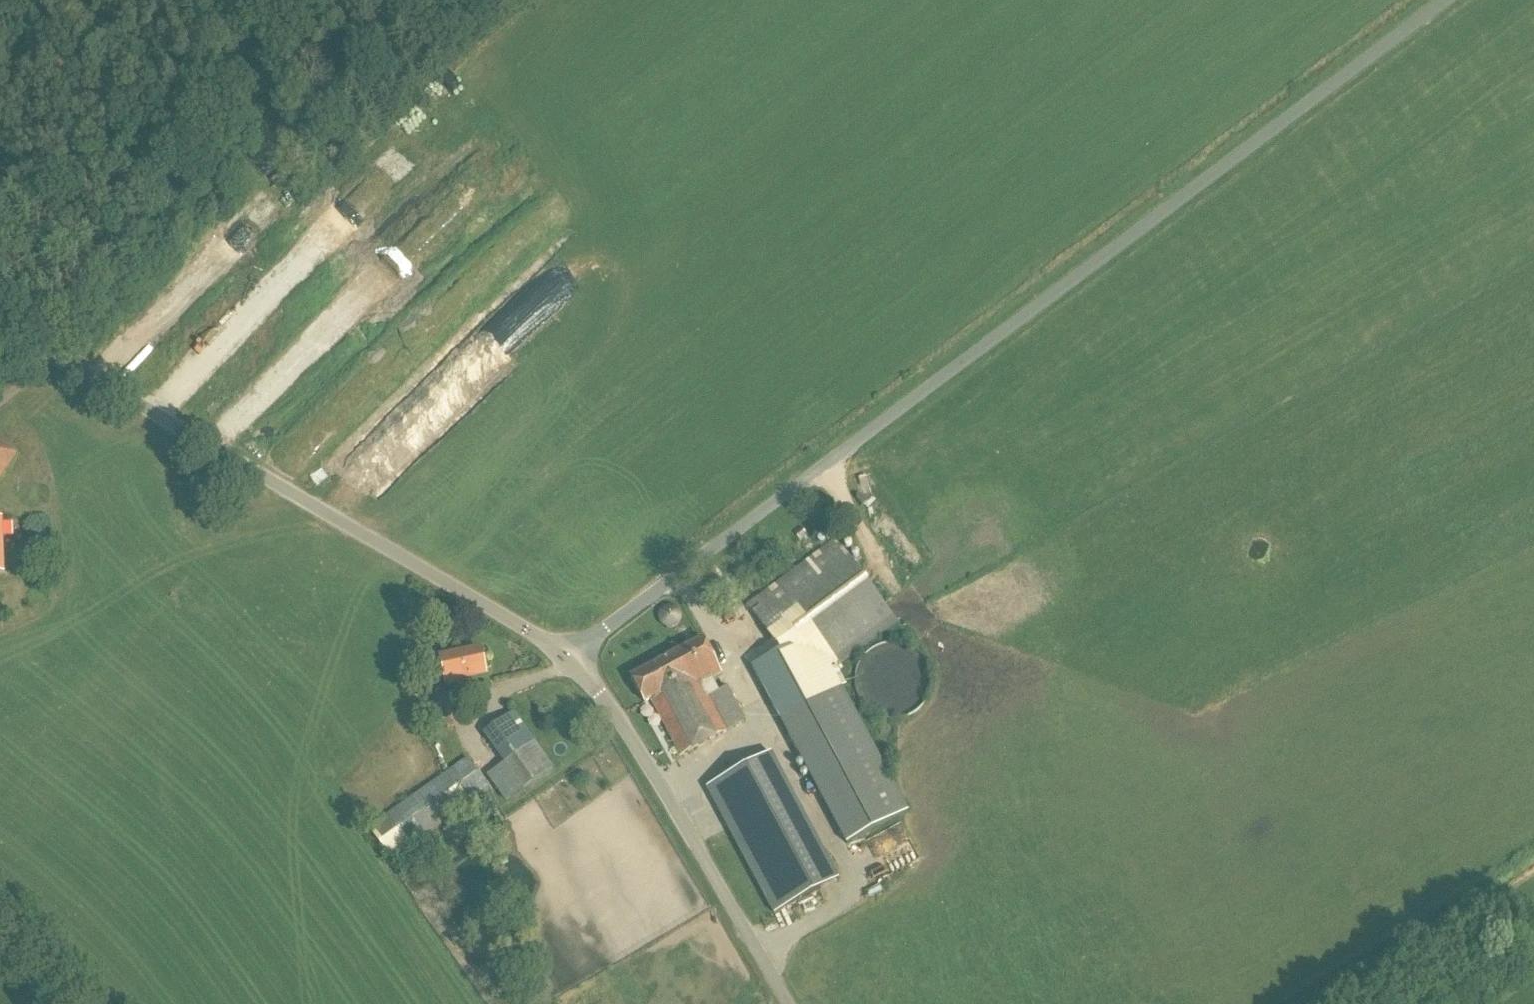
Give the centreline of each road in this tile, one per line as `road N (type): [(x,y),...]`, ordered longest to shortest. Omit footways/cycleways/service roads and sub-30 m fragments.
road 1 (unclassified): [(1447,0),(564,660)]
road 2 (unclassified): [(564,660),(514,620),(0,322)]
road 3 (unclassified): [(790,1003),(624,722),(564,660)]
road 4 (track): [(0,911),(99,1003)]

